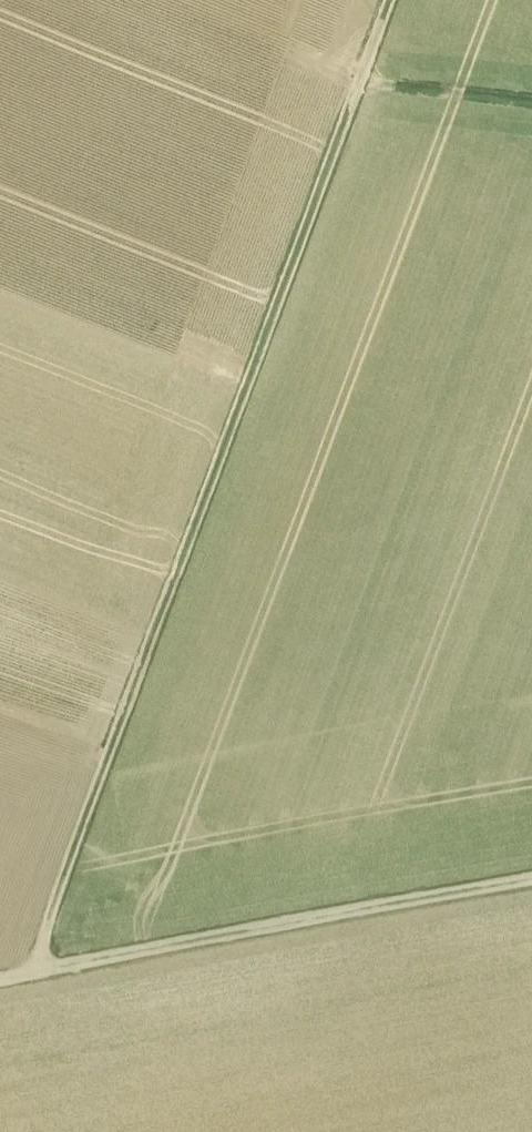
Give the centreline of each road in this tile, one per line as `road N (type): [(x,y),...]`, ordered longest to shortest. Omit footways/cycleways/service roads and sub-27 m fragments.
road 1 (track): [(396,0),(34,976)]
road 2 (track): [(531,881),(0,981)]
road 3 (track): [(366,79),(531,101)]
road 4 (track): [(72,1131),(42,974)]

